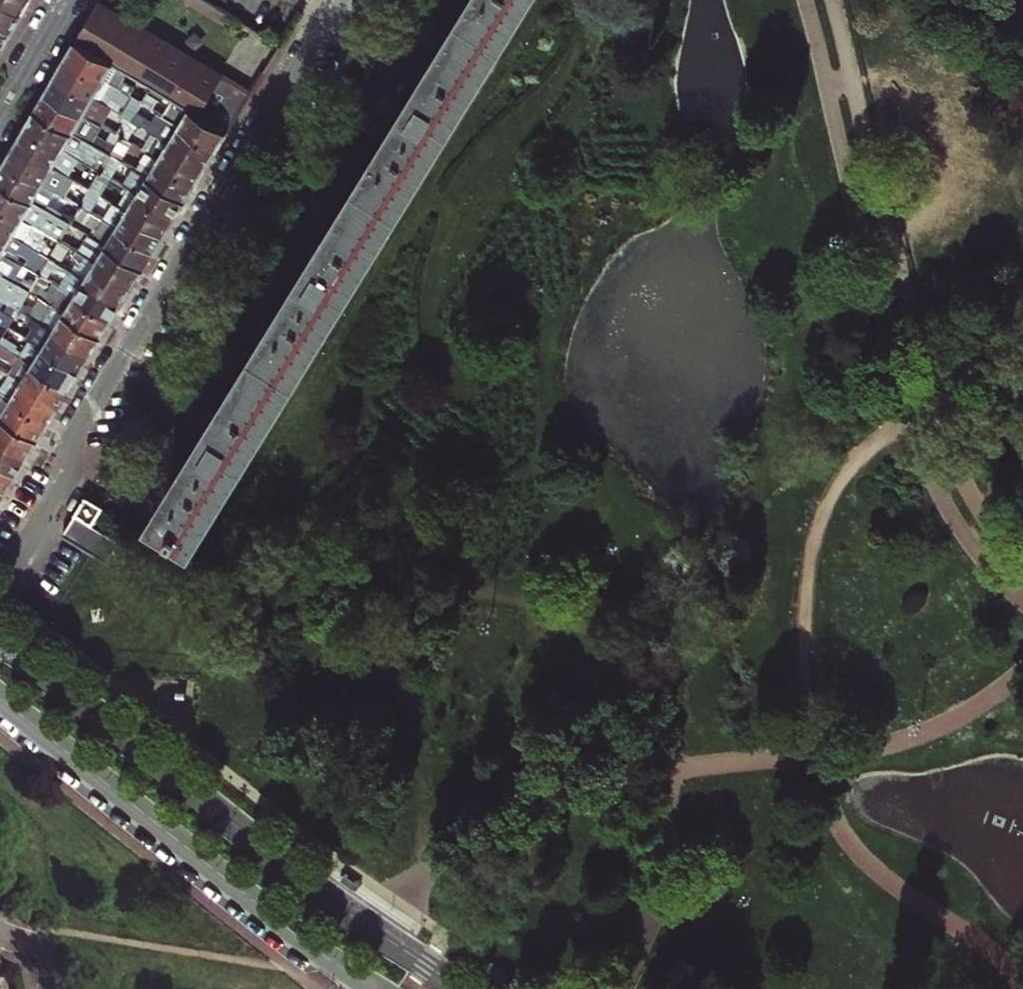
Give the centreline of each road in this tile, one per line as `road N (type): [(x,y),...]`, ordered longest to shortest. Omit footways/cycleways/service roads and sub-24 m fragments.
road 1 (residential): [(0,593),(61,493),(84,419),(344,0)]
road 2 (secondary): [(0,697),(373,988)]
road 3 (residential): [(0,113),(66,0)]

